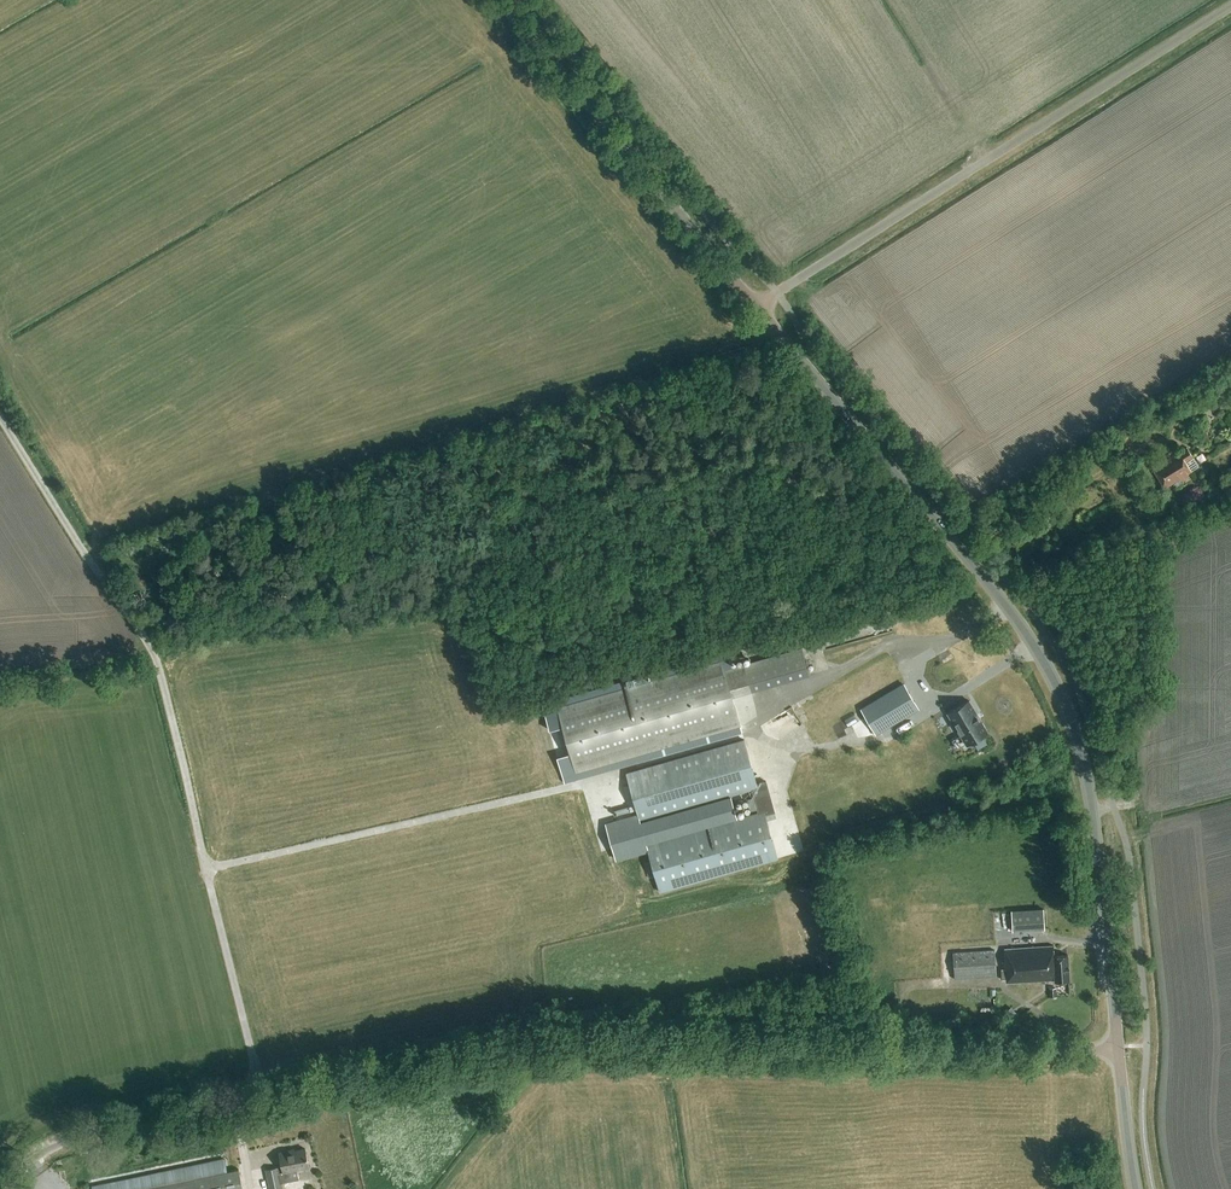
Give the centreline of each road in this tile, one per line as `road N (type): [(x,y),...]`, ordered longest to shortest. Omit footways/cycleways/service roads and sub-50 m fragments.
road 1 (track): [(1035,644),(880,739),(815,749),(742,732),(577,783),(213,865),(202,851),(159,666),(142,631),(0,416)]
road 2 (unclassified): [(0,1171),(25,1141),(529,1033),(1048,1053),(1117,1049)]
road 3 (tertiary): [(1117,1049),(1087,797),(1072,725),(1051,676),(995,592),(758,312)]
road 4 (unclassified): [(758,312),(1230,6)]
road 5 (tertiary): [(758,312),(509,0)]
road 6 (tertiary): [(1137,1188),(1117,1049)]

